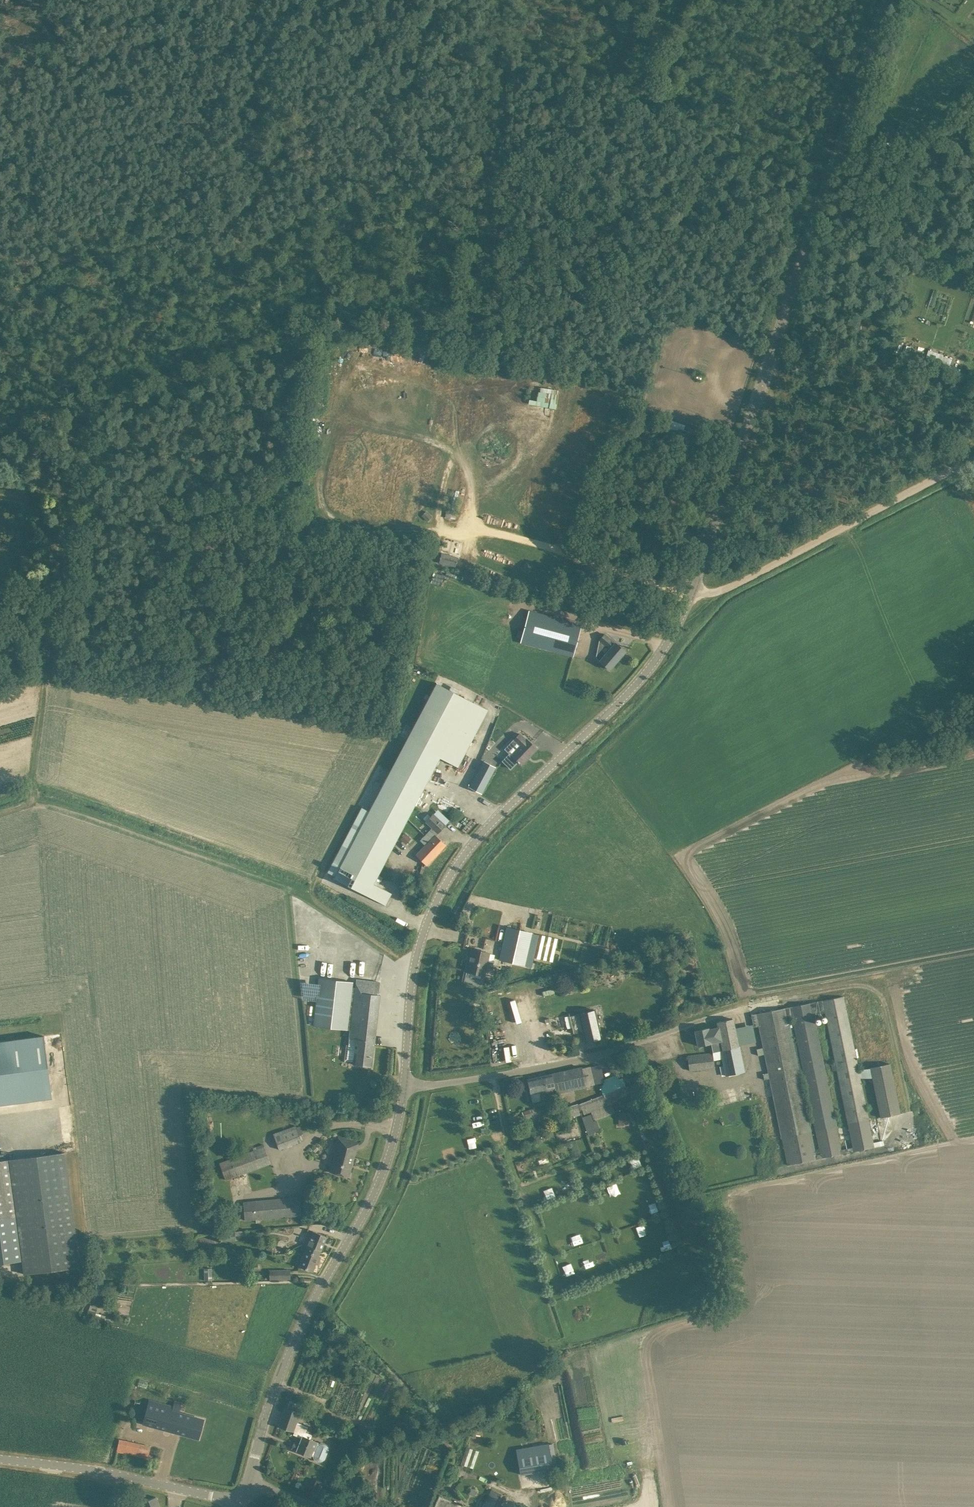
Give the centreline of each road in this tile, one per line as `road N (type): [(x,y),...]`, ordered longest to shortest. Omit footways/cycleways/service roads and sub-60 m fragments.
road 1 (tertiary): [(404,1084),(412,976),(443,886),(488,827),(648,673),(674,629),(889,0)]
road 2 (track): [(73,407),(33,802),(0,816)]
road 3 (tertiary): [(250,1480),(286,1358),(394,1143),(404,1084)]
road 4 (unclassified): [(404,1084),(551,1066),(747,1010)]
road 5 (track): [(973,460),(722,589),(693,586)]
road 6 (unclassified): [(242,1501),(0,1458)]
road 7 (track): [(484,189),(508,0)]

